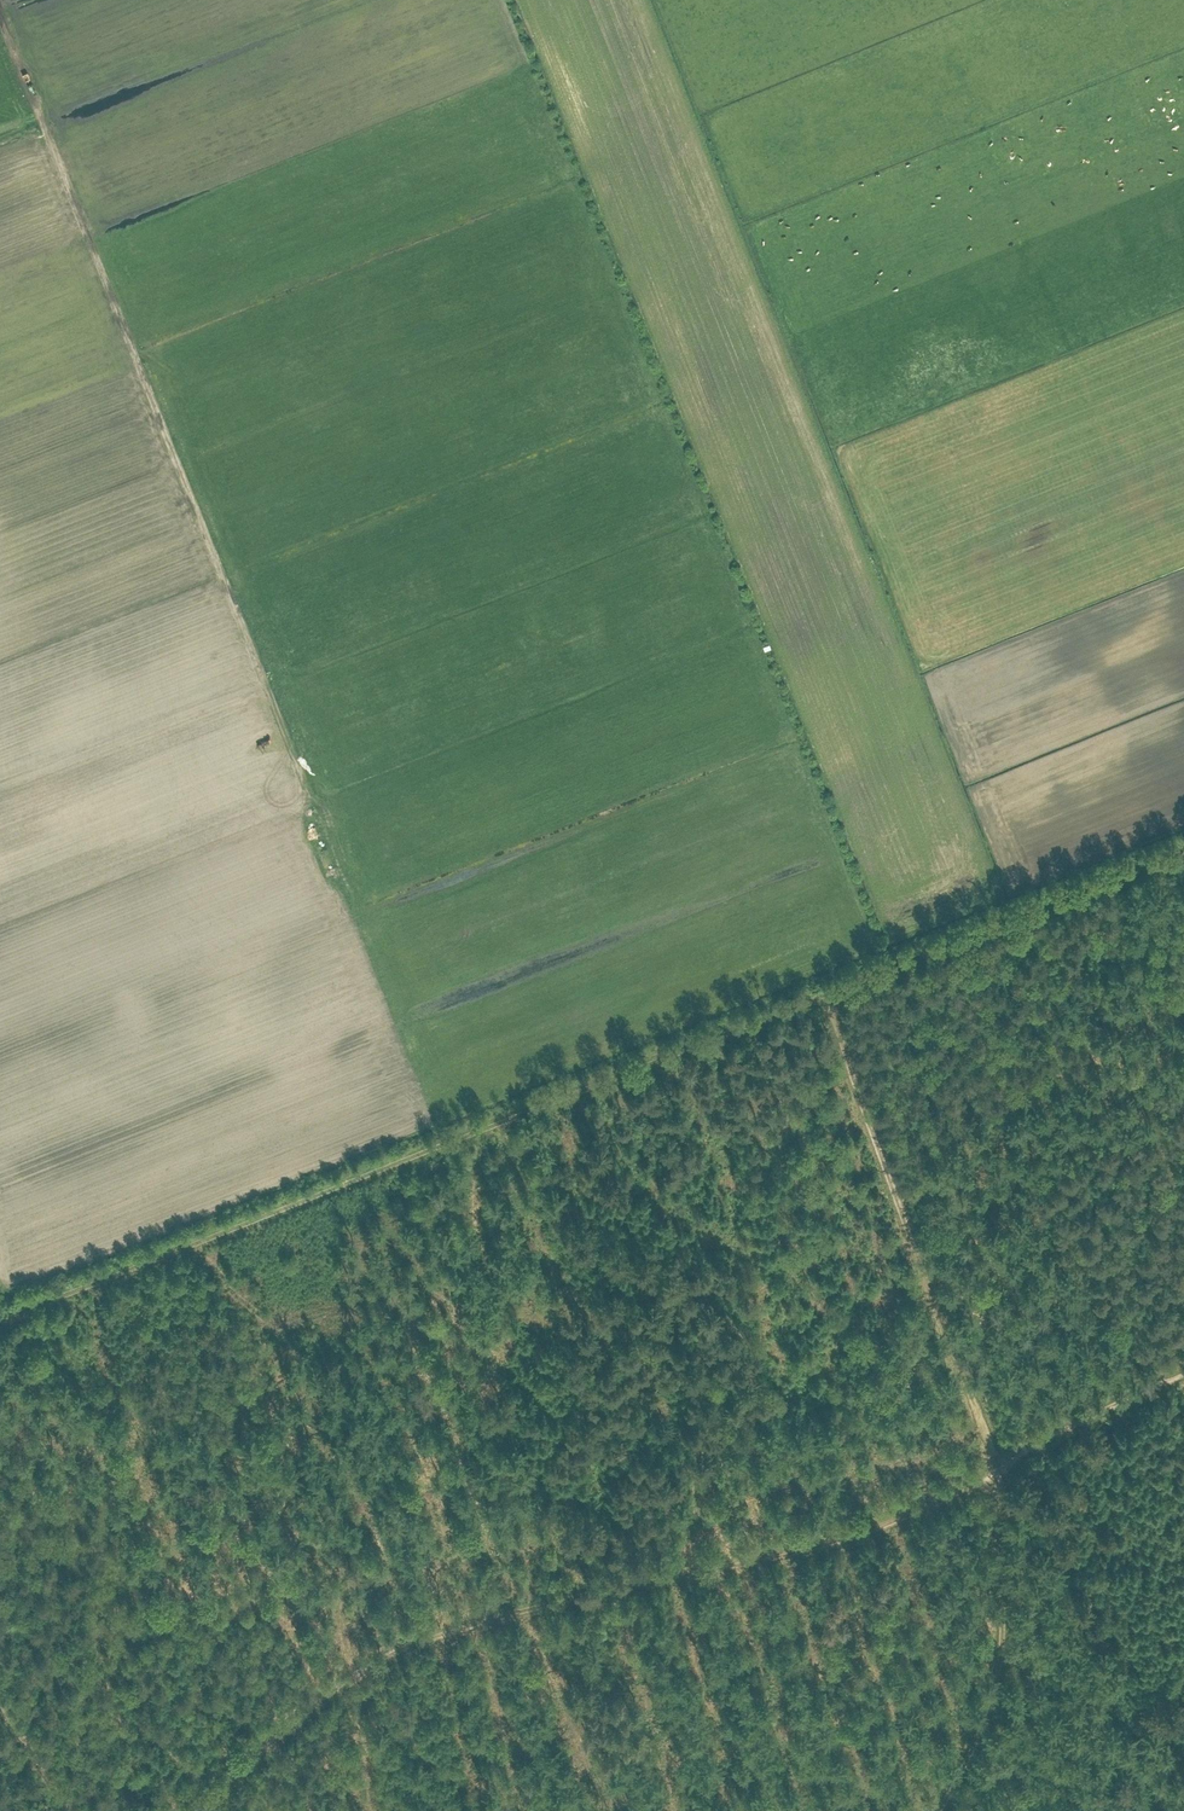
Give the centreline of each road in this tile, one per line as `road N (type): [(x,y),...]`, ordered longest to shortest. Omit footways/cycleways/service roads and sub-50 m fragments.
road 1 (track): [(1183,845),(0,1322)]
road 2 (track): [(0,11),(223,568),(308,810)]
road 3 (track): [(830,985),(1001,1467)]
road 4 (track): [(1001,1467),(883,1523),(655,1581)]
road 5 (track): [(936,1810),(986,1729),(1002,1663),(1001,1467)]
road 6 (track): [(1183,1375),(1044,1439),(1001,1467)]
road 7 (track): [(78,1810),(0,1701)]

